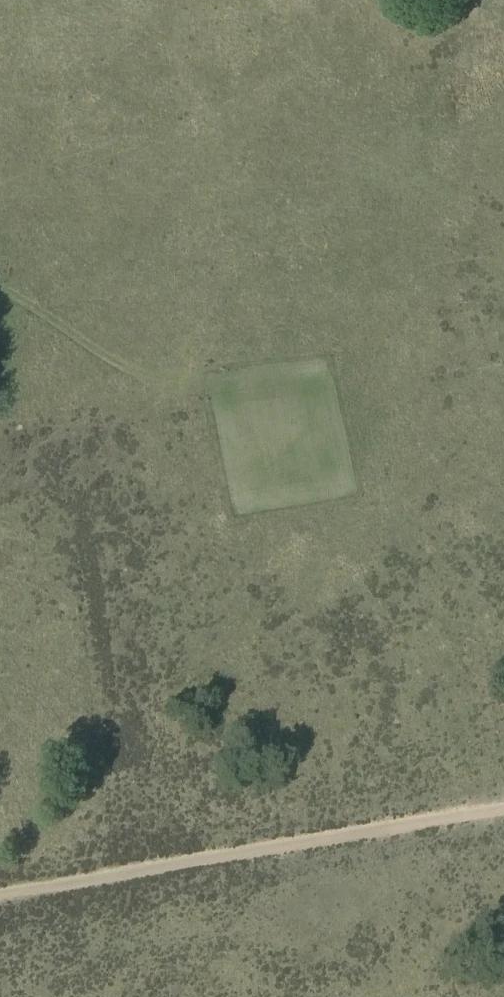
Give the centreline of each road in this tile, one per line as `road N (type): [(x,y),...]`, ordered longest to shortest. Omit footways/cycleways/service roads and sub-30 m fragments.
road 1 (track): [(0,900),(503,814)]

